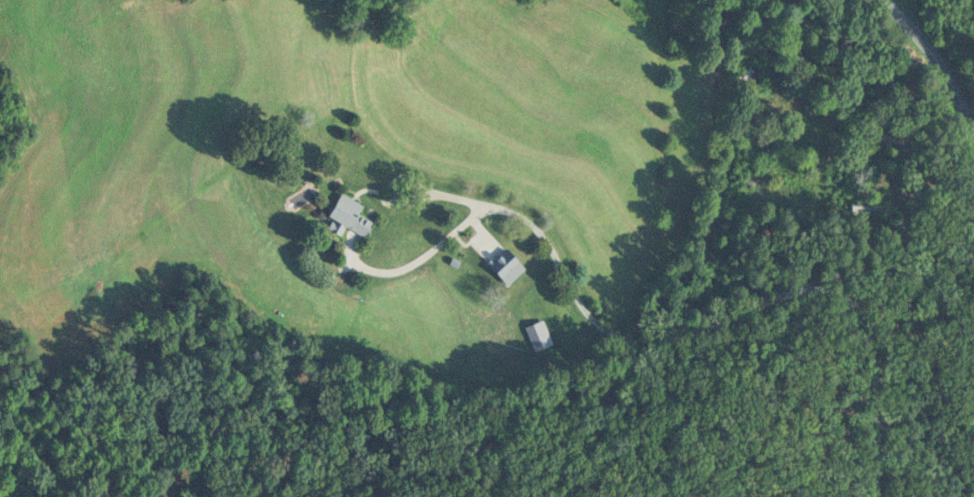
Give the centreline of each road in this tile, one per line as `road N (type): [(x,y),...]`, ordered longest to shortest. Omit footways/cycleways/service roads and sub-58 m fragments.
road 1 (residential): [(973,124),(934,55),(888,0)]

